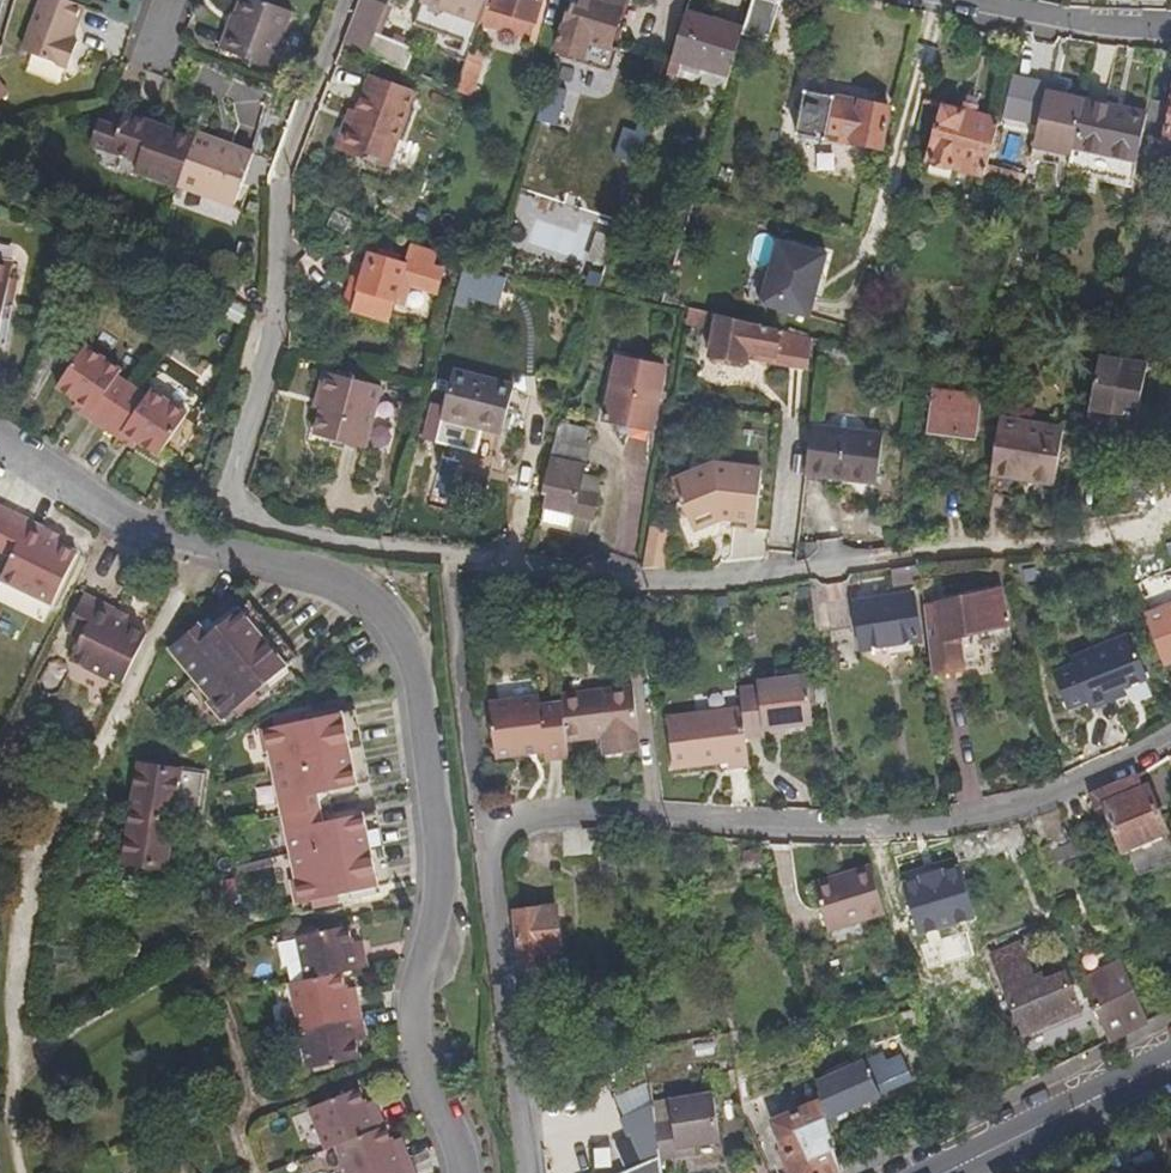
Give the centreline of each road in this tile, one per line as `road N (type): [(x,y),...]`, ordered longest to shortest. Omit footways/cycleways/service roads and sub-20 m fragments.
road 1 (residential): [(0,434),(162,537),(359,591),(403,641),(428,749),(442,901),(412,1038),(462,1172)]
road 2 (residential): [(454,560),(266,524),(252,516),(239,483),(275,329),(281,165),(341,0)]
road 3 (residential): [(482,849),(544,816),(861,833),(963,824),(1097,781),(1170,736)]
road 4 (residential): [(981,551),(683,578),(454,560)]
road 5 (residential): [(527,1172),(489,953),(482,849)]
road 6 (residential): [(454,560),(482,849)]
road 7 (tertiary): [(928,1172),(1170,1052)]
road 8 (residential): [(969,0),(1121,26),(1170,26)]

